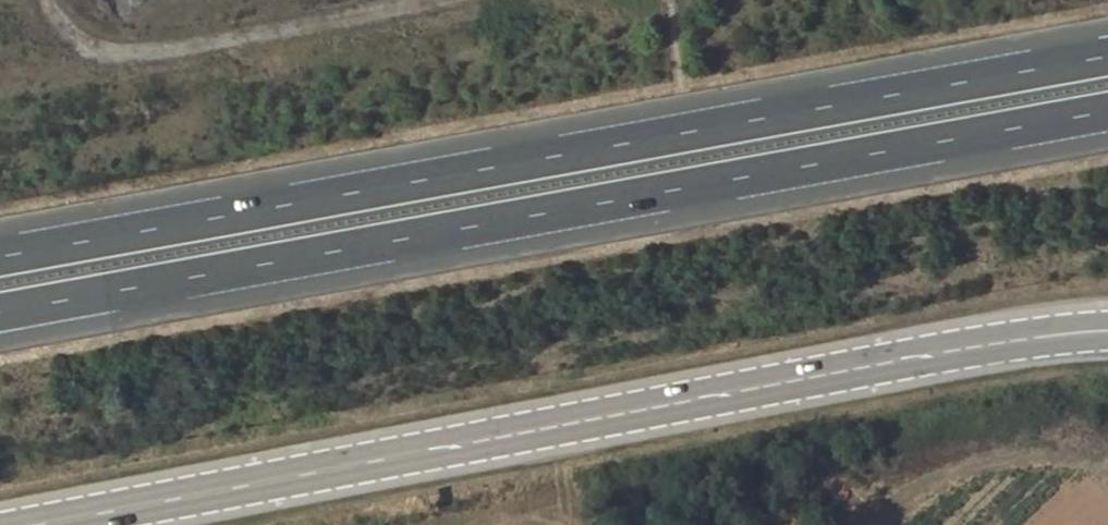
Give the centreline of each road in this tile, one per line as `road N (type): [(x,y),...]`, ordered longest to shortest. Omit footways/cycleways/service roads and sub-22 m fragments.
road 1 (motorway): [(1107,56),(0,258)]
road 2 (motorway): [(0,313),(1107,112)]
road 3 (primary): [(1107,332),(926,355),(43,524)]

